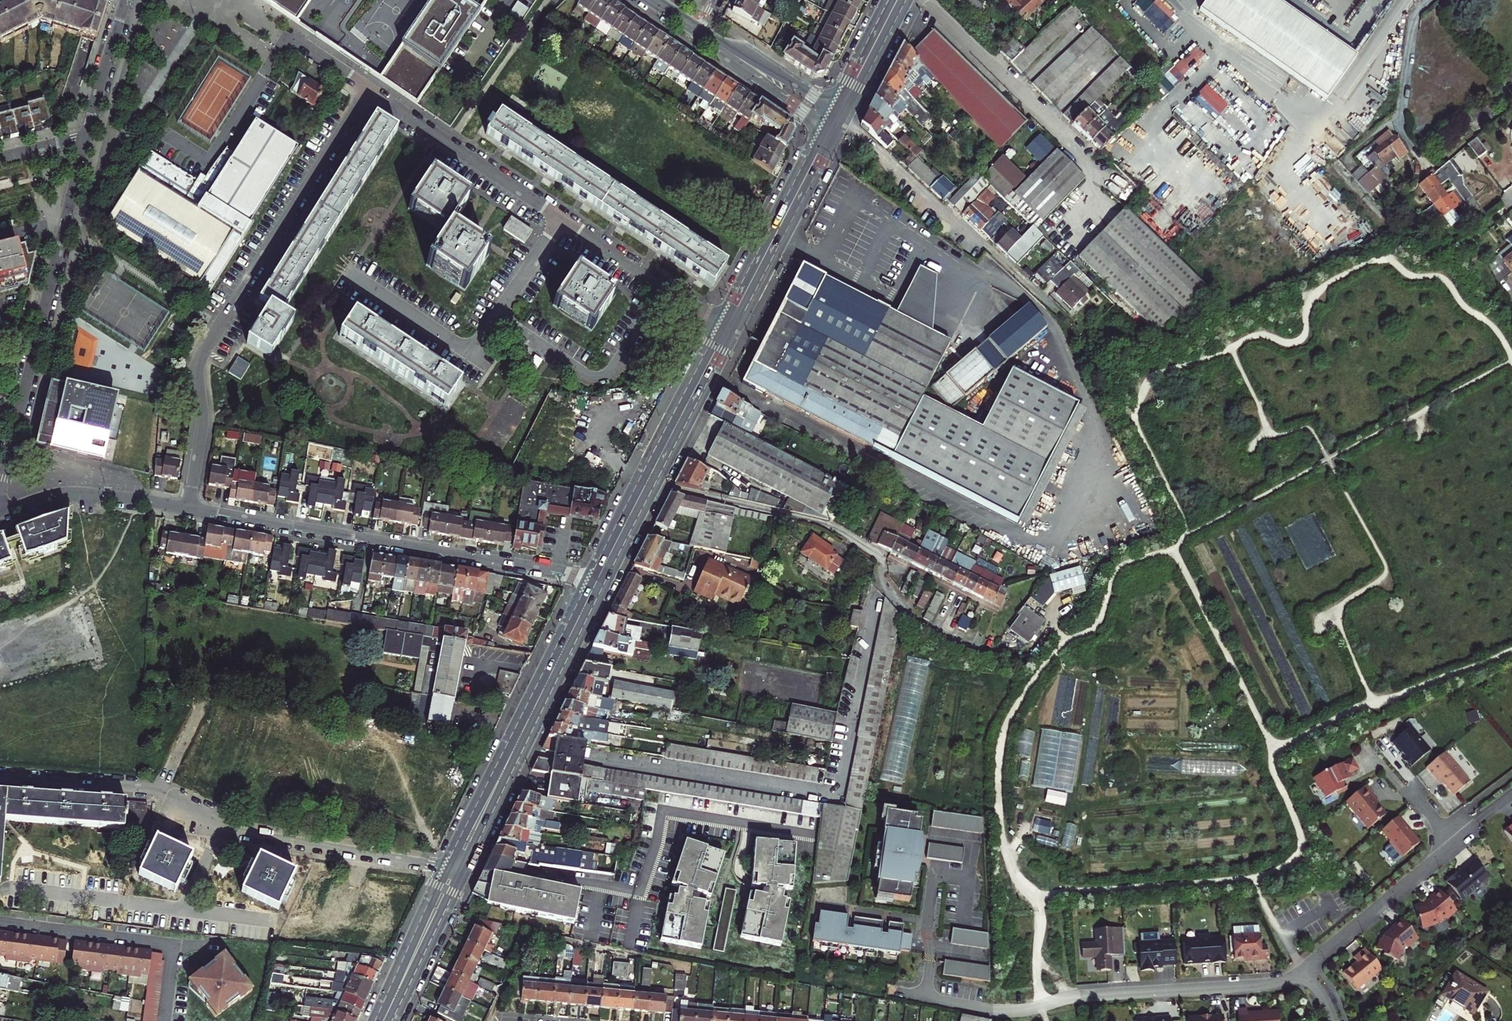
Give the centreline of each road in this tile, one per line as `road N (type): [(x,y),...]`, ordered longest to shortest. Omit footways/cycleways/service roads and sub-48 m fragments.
road 1 (residential): [(188,508),(204,416),(200,360),(369,88)]
road 2 (residential): [(0,777),(145,788),(232,831),(445,868)]
road 3 (residential): [(596,582),(188,508)]
road 4 (residential): [(900,993),(1002,1011),(1088,996),(1265,985),(1303,971)]
road 5 (residential): [(645,484),(829,526),(873,551),(883,581),(918,618),(986,648)]
road 6 (residential): [(88,135),(0,490)]
road 7 (residential): [(834,122),(865,138),(1016,274),(1062,318),(1083,355)]
road 8 (residential): [(1303,971),(1454,843),(1406,789)]
road 9 (residential): [(668,288),(613,370),(599,379),(497,315)]
road 10 (residential): [(369,88),(562,218)]
road 11 (primary): [(834,122),(727,328)]
road 12 (residential): [(926,0),(1083,154)]
road 13 (residential): [(346,272),(470,355),(497,315)]
road 14 (residential): [(188,508),(75,493),(2,512)]
road 15 (primary): [(727,328),(645,484)]
road 16 (primary): [(529,718),(445,868)]
road 17 (primary): [(462,875),(529,718)]
road 18 (tertiary): [(697,30),(834,122)]
road 19 (primary): [(384,1020),(462,875)]
road 20 (primary): [(445,868),(383,1020)]
road 21 (primary): [(596,582),(529,718)]
road 22 (residential): [(264,76),(291,36),(369,88)]
road 23 (residential): [(126,0),(88,135)]
road 24 (primary): [(897,0),(834,122)]
road 25 (residential): [(562,218),(668,288)]

